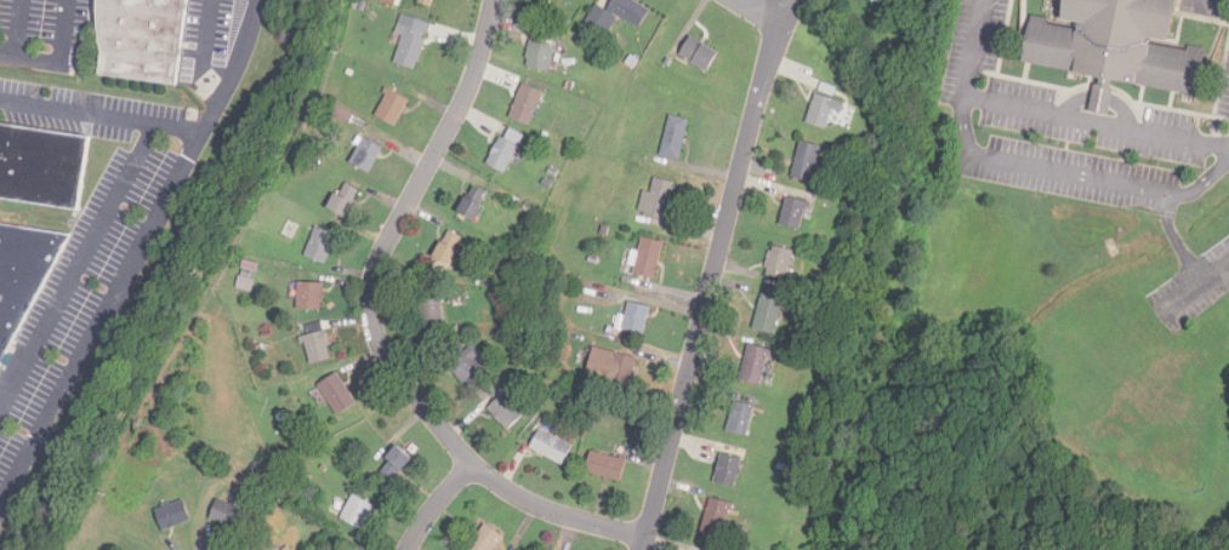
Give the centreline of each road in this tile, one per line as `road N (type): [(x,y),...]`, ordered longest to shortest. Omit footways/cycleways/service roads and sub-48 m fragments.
road 1 (residential): [(493,0),(465,98),(376,265),(370,304),(377,342),(490,480),(541,510),(645,537)]
road 2 (residential): [(786,0),(642,549)]

